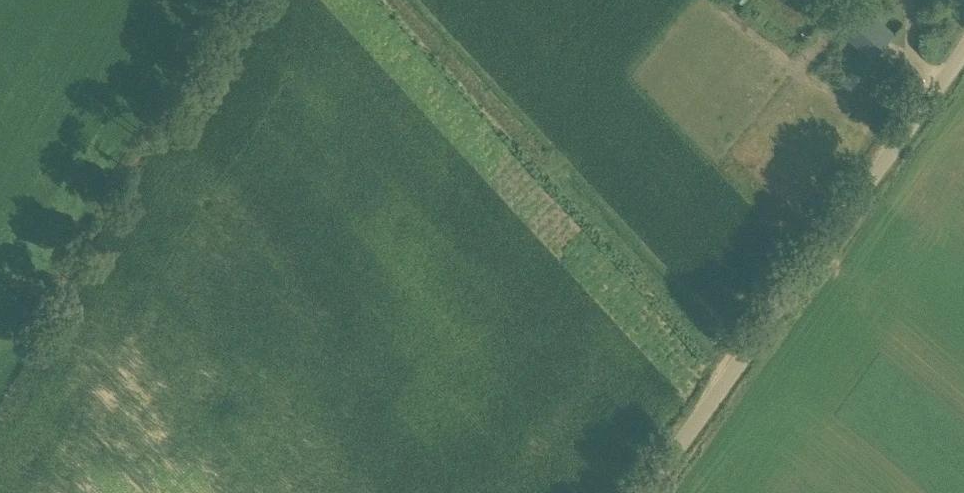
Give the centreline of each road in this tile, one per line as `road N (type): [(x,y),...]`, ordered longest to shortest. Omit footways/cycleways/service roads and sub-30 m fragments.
road 1 (tertiary): [(648,492),(963,53)]

